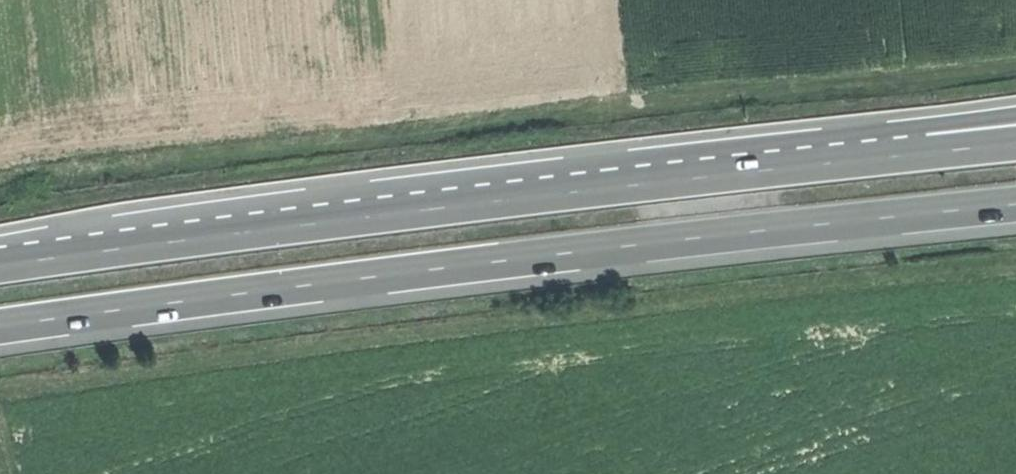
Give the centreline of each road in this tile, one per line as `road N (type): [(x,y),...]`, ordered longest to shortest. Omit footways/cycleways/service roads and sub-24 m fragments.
road 1 (trunk): [(0,329),(1015,204)]
road 2 (track): [(0,390),(1015,266)]
road 3 (trunk): [(1015,112),(771,146),(452,209)]
road 4 (trunk): [(1015,143),(452,209)]
road 5 (trunk): [(452,209),(0,267)]

